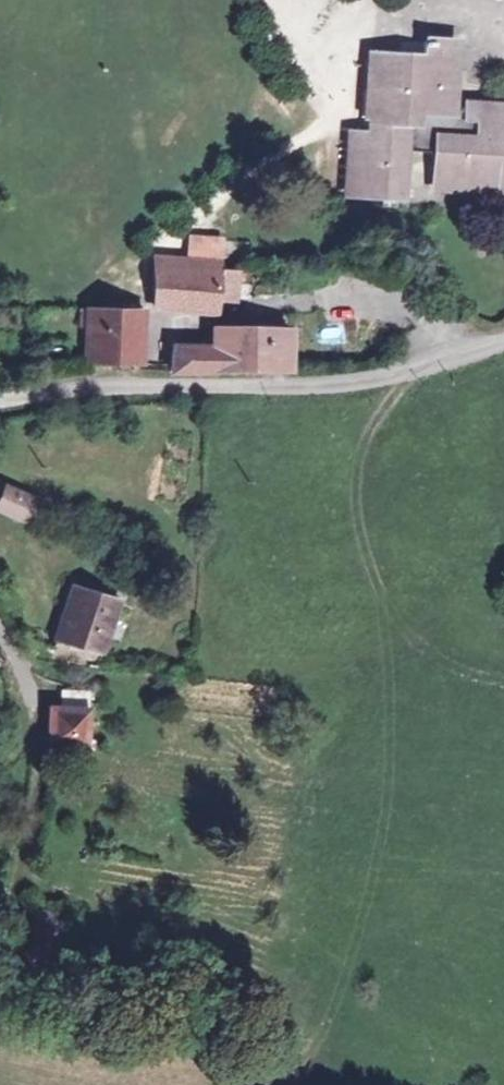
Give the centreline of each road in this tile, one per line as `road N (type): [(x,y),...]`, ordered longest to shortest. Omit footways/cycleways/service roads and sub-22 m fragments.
road 1 (residential): [(0,402),(130,388),(360,380),(503,339)]
road 2 (track): [(503,672),(458,642),(384,533),(368,472),(379,419),(420,367)]
road 3 (residential): [(19,891),(29,661),(0,620)]

